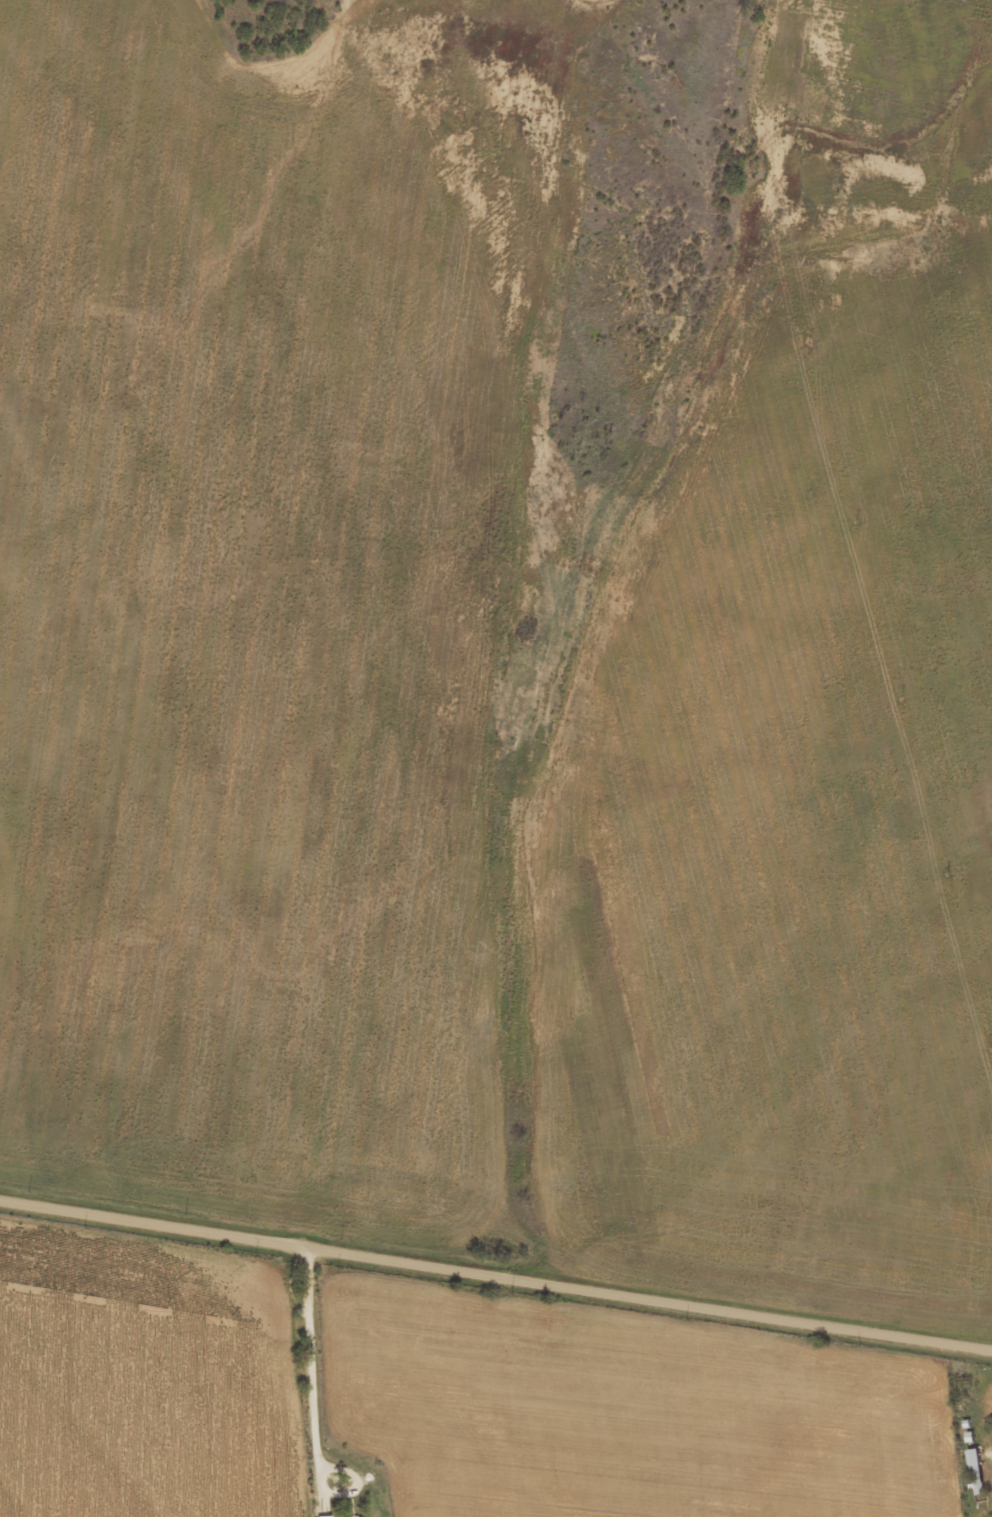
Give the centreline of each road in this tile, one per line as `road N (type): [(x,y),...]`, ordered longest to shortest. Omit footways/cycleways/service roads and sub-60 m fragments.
road 1 (residential): [(0,1199),(991,1351)]

